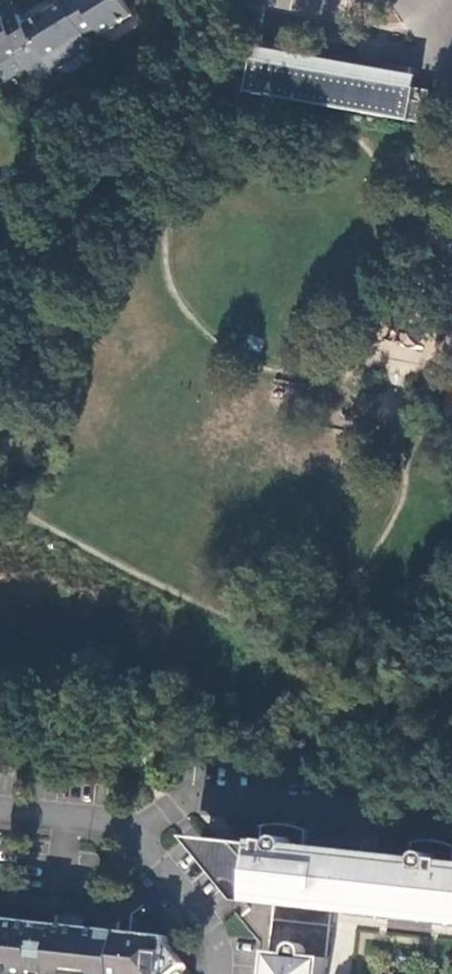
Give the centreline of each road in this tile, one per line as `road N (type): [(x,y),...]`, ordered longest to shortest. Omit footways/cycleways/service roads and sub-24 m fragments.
road 1 (residential): [(139,838),(197,796),(353,815)]
road 2 (residential): [(139,838),(215,929),(220,973)]
road 3 (residential): [(0,809),(117,822),(139,838)]

